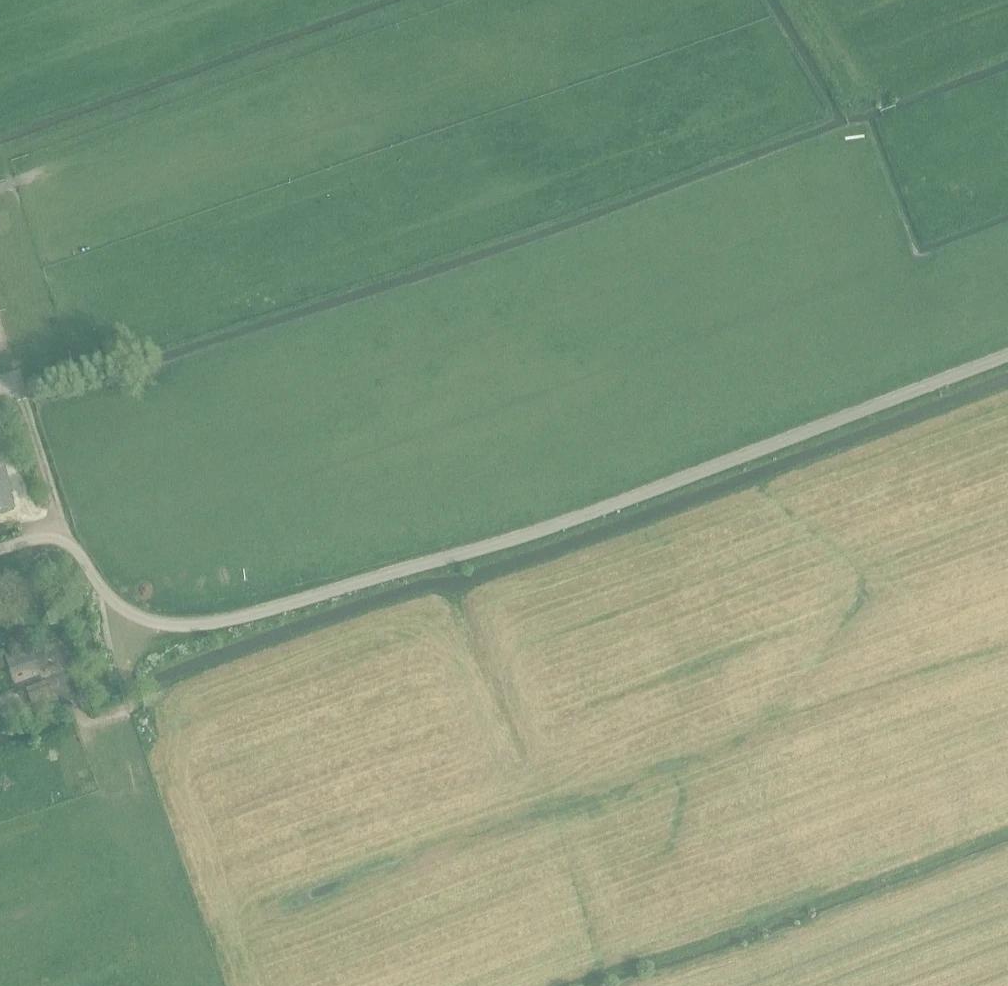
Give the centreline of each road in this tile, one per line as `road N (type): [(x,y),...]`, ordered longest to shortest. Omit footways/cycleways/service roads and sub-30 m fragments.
road 1 (unclassified): [(1007,358),(588,516),(220,624),(174,627),(129,613),(64,542),(35,539),(0,551)]

